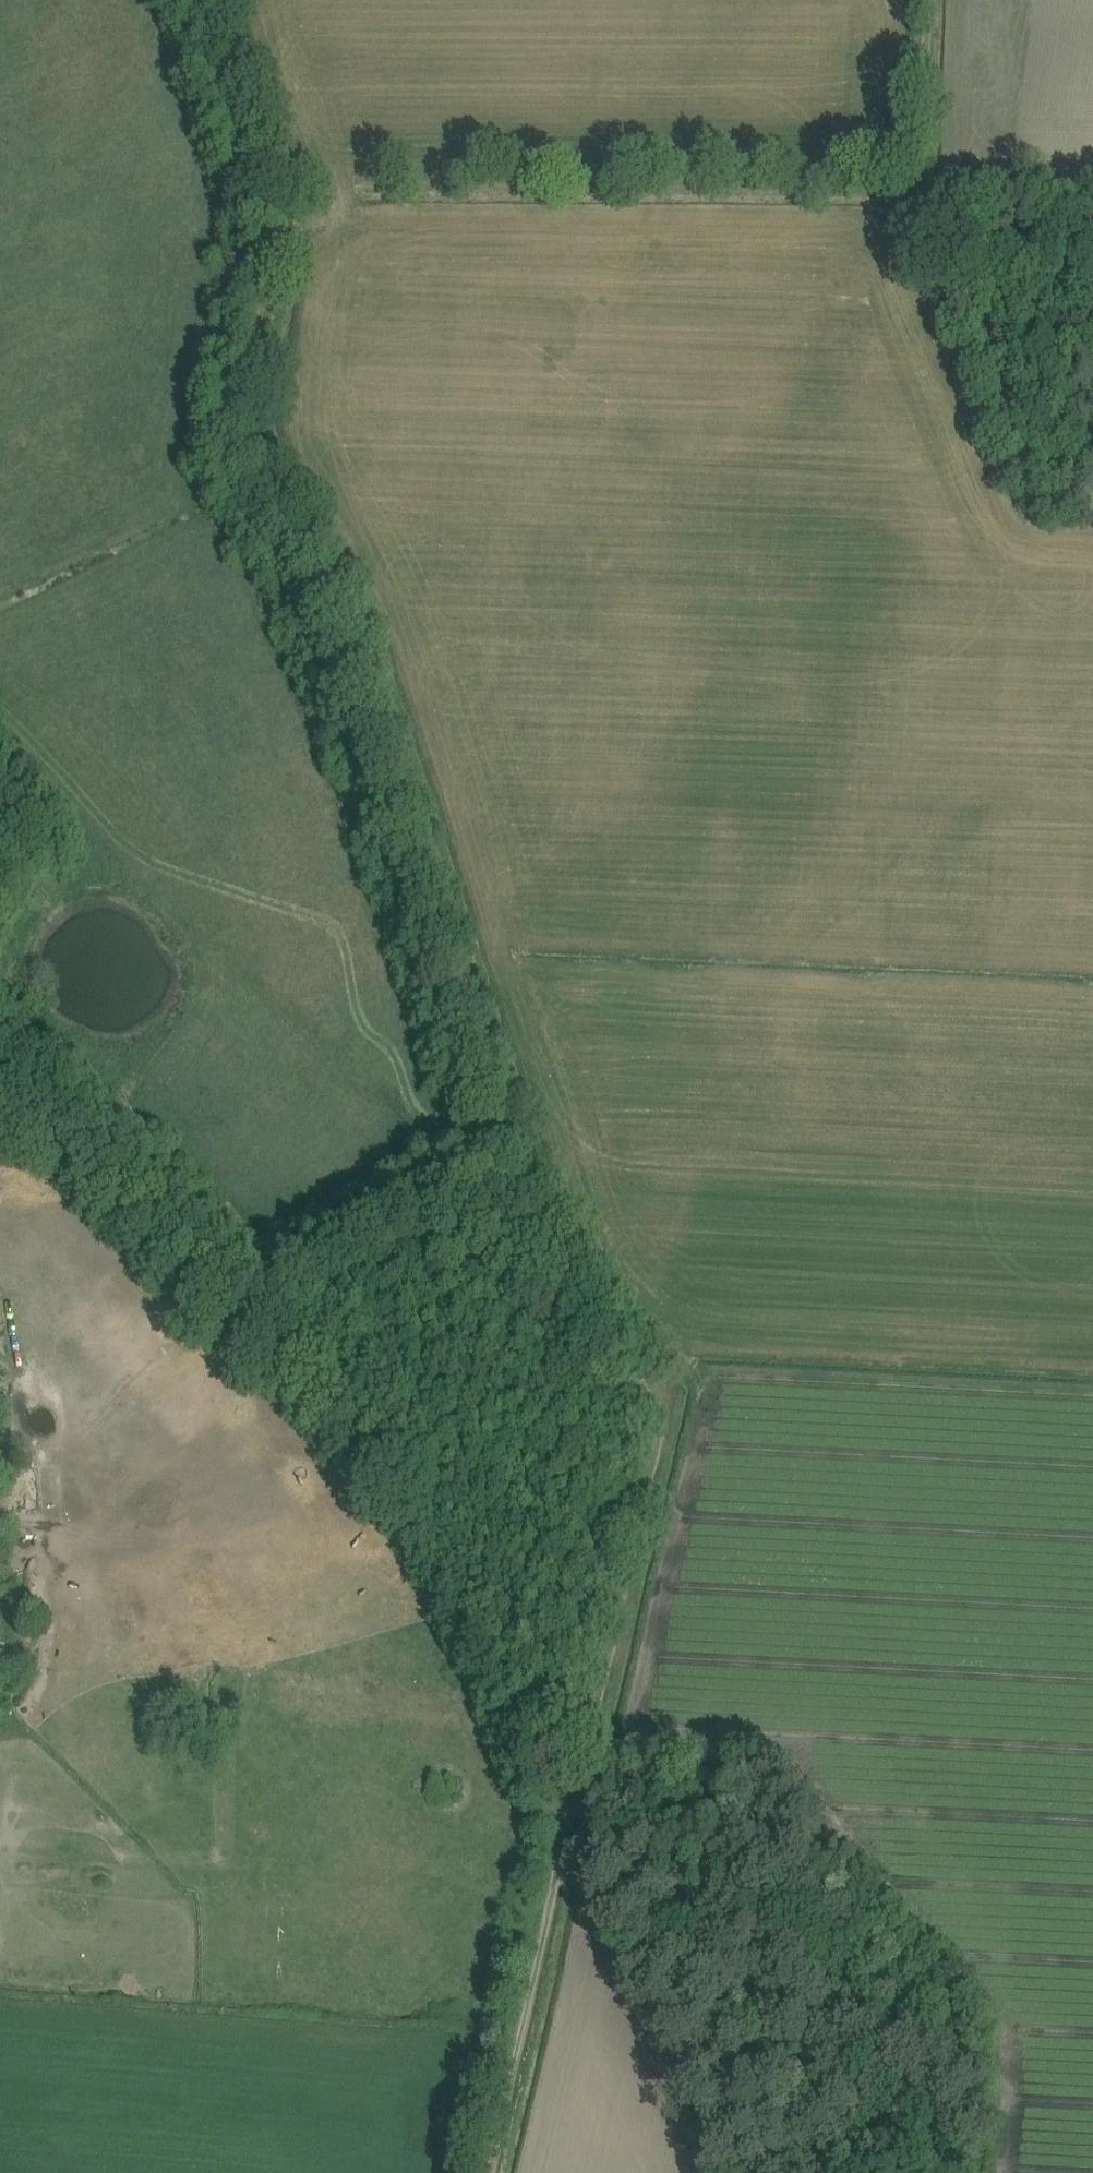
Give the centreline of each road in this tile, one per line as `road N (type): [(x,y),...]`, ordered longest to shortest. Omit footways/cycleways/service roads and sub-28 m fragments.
road 1 (track): [(215,0),(276,175),(241,445),(335,619),(555,1304),(665,1408)]
road 2 (track): [(488,2172),(665,1408)]
road 3 (track): [(923,0),(918,178),(1092,183)]

